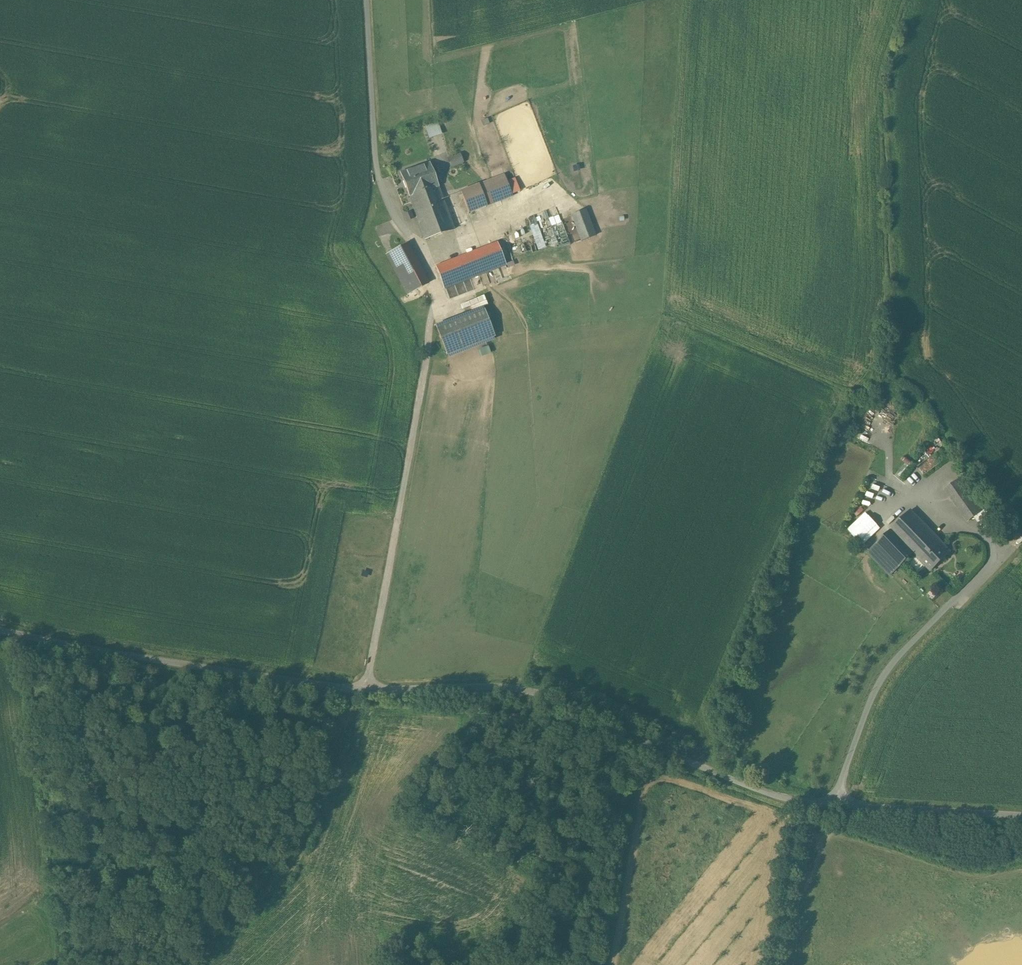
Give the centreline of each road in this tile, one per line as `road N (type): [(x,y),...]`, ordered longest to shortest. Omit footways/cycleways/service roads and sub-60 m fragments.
road 1 (unclassified): [(0,633),(148,665),(366,688),(506,685),(782,798),(1021,820)]

